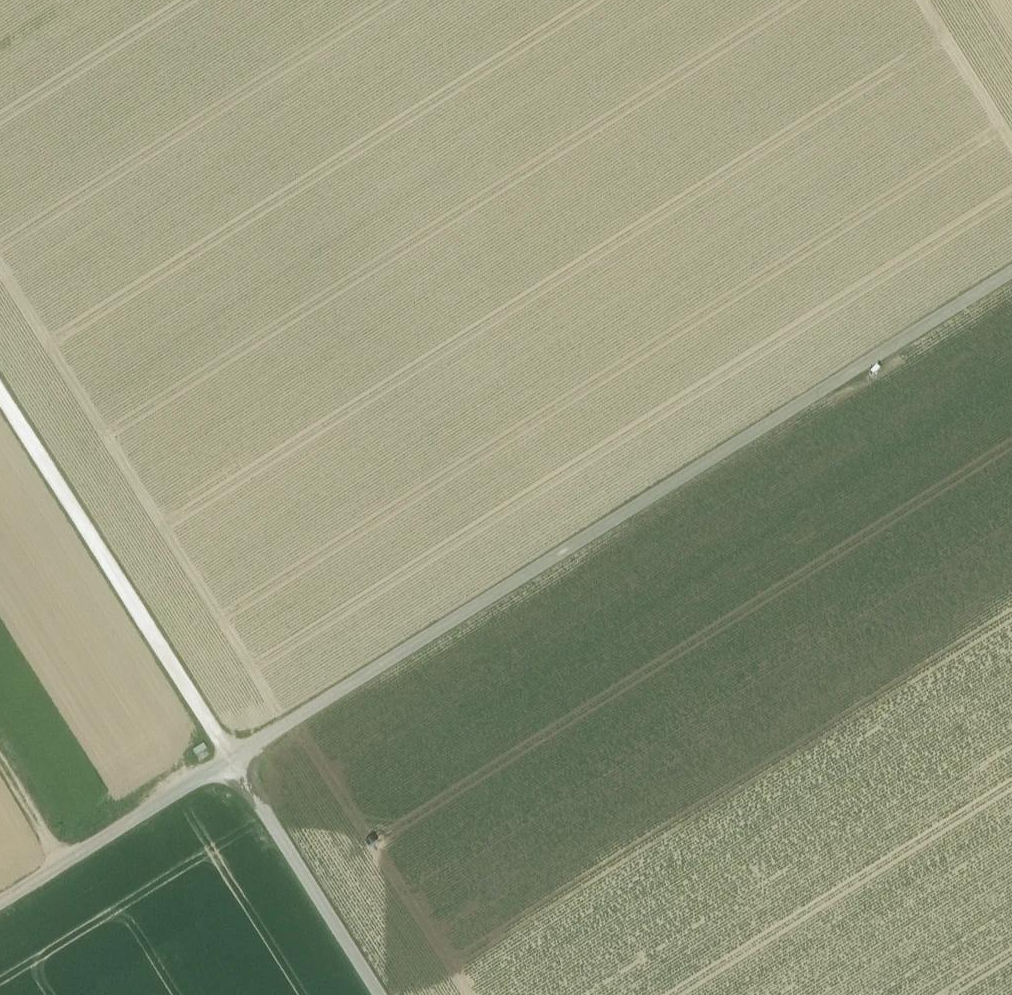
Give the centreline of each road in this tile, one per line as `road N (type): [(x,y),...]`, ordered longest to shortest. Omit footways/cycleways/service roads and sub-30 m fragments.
road 1 (unclassified): [(1011,272),(233,761)]
road 2 (unclassified): [(233,761),(0,389)]
road 3 (track): [(379,994),(233,761)]
road 4 (unclassified): [(233,761),(0,900)]

